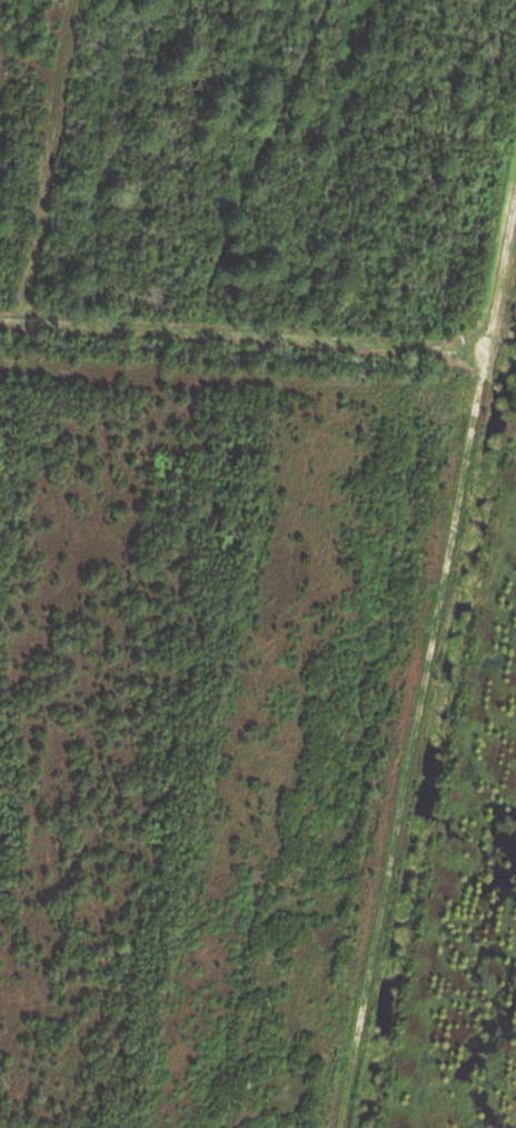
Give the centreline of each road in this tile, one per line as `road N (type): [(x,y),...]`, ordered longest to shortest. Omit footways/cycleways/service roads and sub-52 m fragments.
road 1 (track): [(337,1127),(515,190)]
road 2 (track): [(0,320),(486,350)]
road 3 (track): [(0,362),(478,390)]

